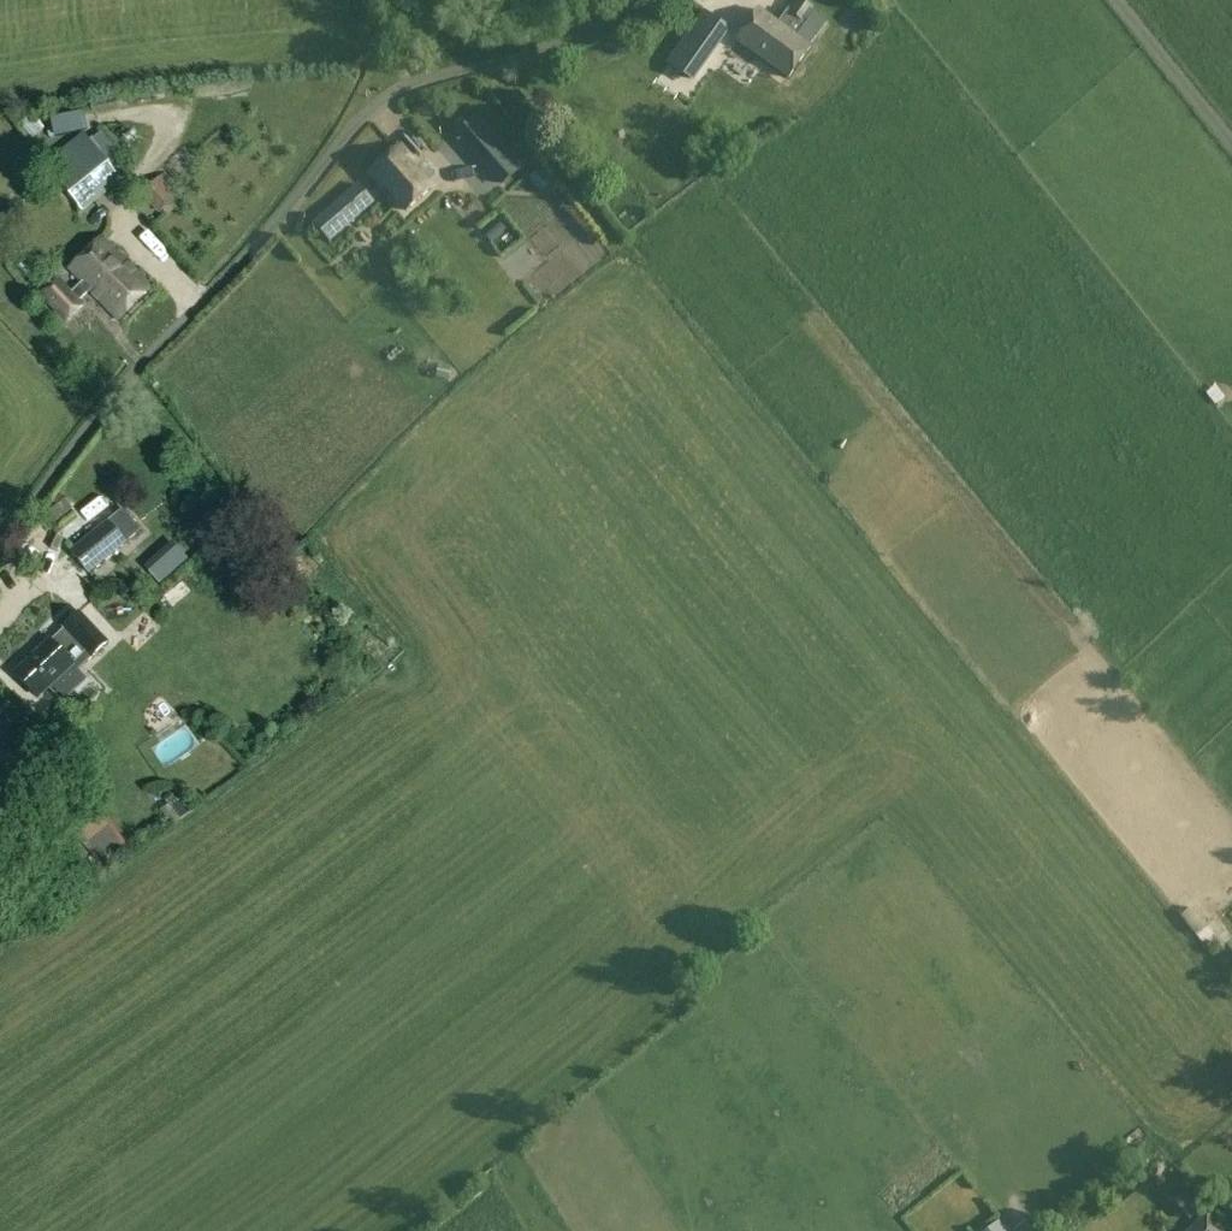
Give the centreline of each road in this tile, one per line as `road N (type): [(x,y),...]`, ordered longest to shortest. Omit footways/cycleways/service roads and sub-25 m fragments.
road 1 (unclassified): [(0,547),(129,380),(379,106),(417,84),(564,44),(656,0)]
road 2 (unclassified): [(1231,143),(1117,0)]

